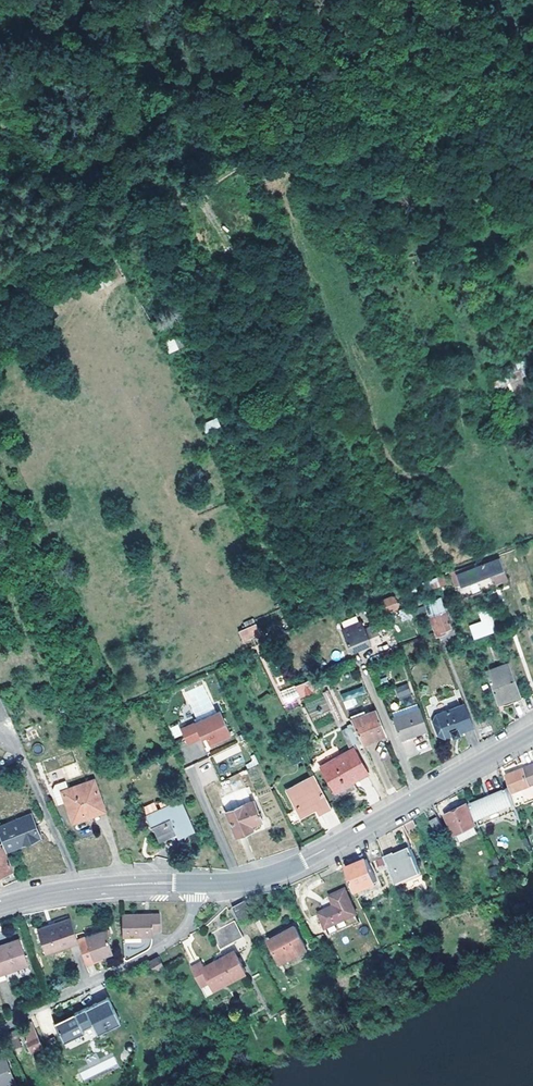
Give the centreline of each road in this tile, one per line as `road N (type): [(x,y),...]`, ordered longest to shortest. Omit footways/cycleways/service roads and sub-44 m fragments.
road 1 (tertiary): [(207,885),(257,879),(321,852),(532,735)]
road 2 (residential): [(207,885),(186,934),(114,978),(12,1020)]
road 3 (tertiary): [(0,908),(87,887),(207,885)]

